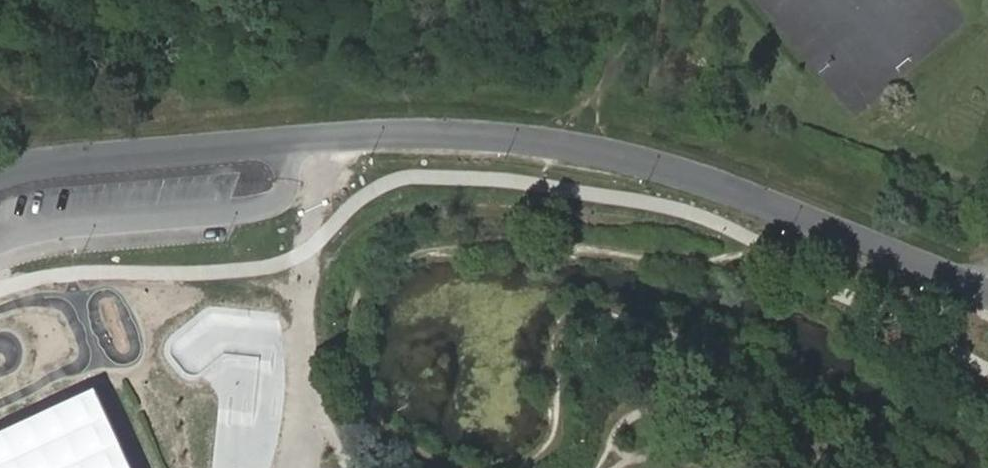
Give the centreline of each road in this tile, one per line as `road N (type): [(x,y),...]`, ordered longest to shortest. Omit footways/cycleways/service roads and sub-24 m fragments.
road 1 (unclassified): [(0,174),(46,161),(327,134),(511,137),(711,182),(987,294)]

